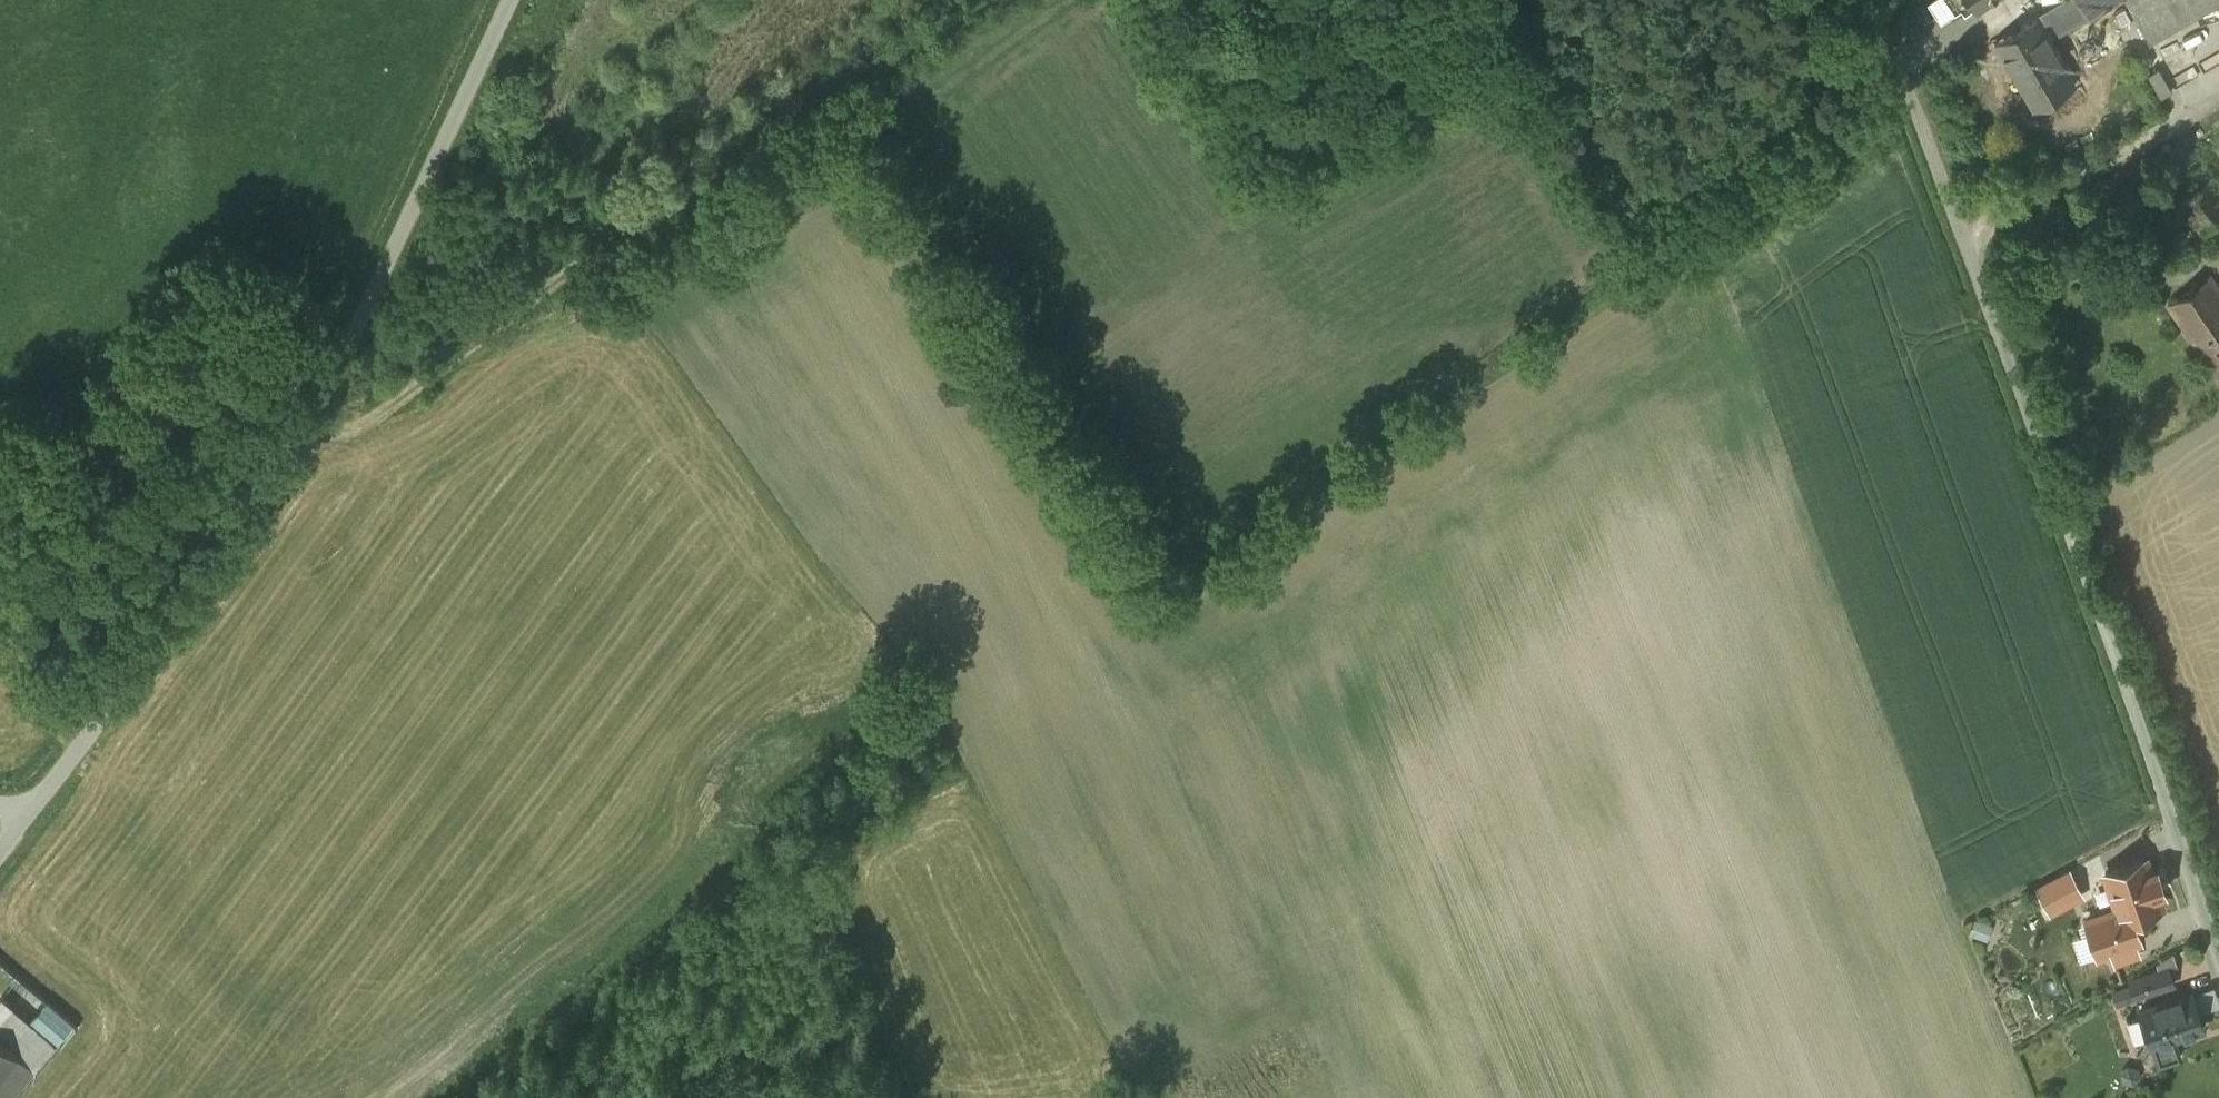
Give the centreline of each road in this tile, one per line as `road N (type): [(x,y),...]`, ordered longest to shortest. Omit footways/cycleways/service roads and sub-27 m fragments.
road 1 (unclassified): [(2218,954),(1912,81),(1855,0)]
road 2 (unclassified): [(38,805),(294,463),(511,0)]
road 3 (track): [(294,463),(388,410),(831,94)]

